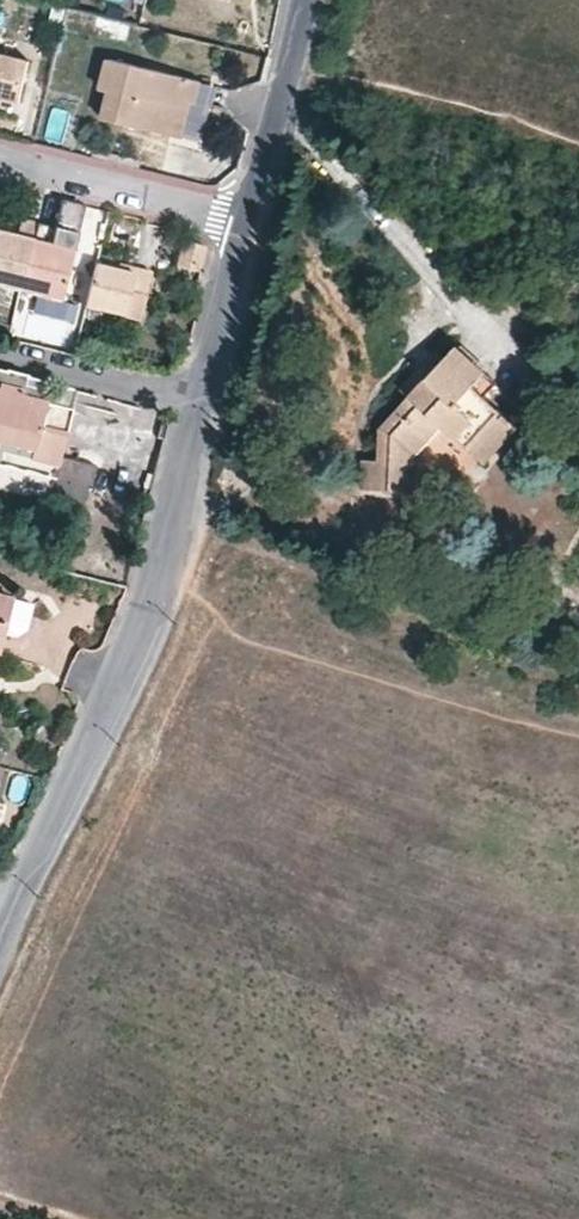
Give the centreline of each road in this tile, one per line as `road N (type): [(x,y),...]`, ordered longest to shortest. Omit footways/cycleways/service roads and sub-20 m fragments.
road 1 (residential): [(258,225),(141,654),(23,900)]
road 2 (residential): [(0,157),(258,225)]
road 3 (residential): [(315,0),(258,225)]

